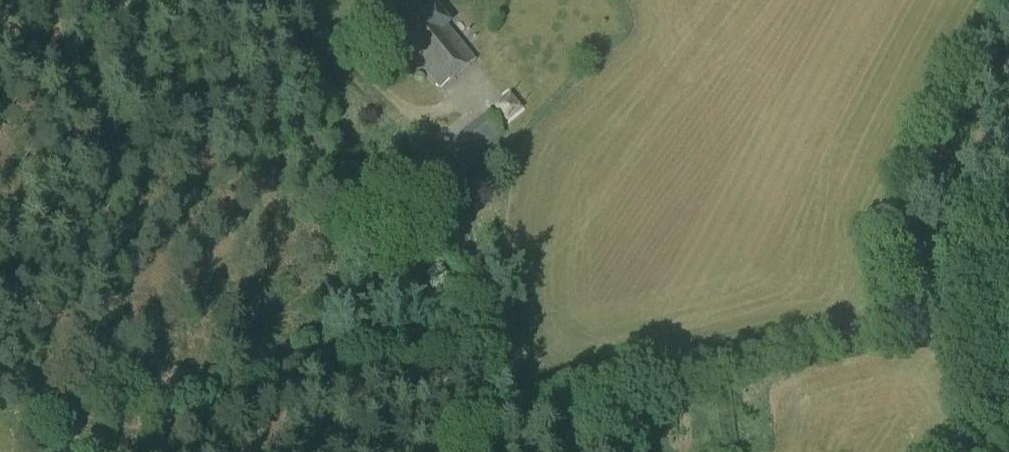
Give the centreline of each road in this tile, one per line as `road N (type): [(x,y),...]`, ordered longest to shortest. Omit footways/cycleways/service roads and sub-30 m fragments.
road 1 (track): [(460,212),(408,313),(368,354),(328,370),(0,415)]
road 2 (track): [(603,0),(894,262),(905,298),(1008,316)]
road 3 (track): [(469,451),(479,275),(460,212),(432,141),(339,44)]
road 4 (track): [(275,0),(339,44),(395,0)]

